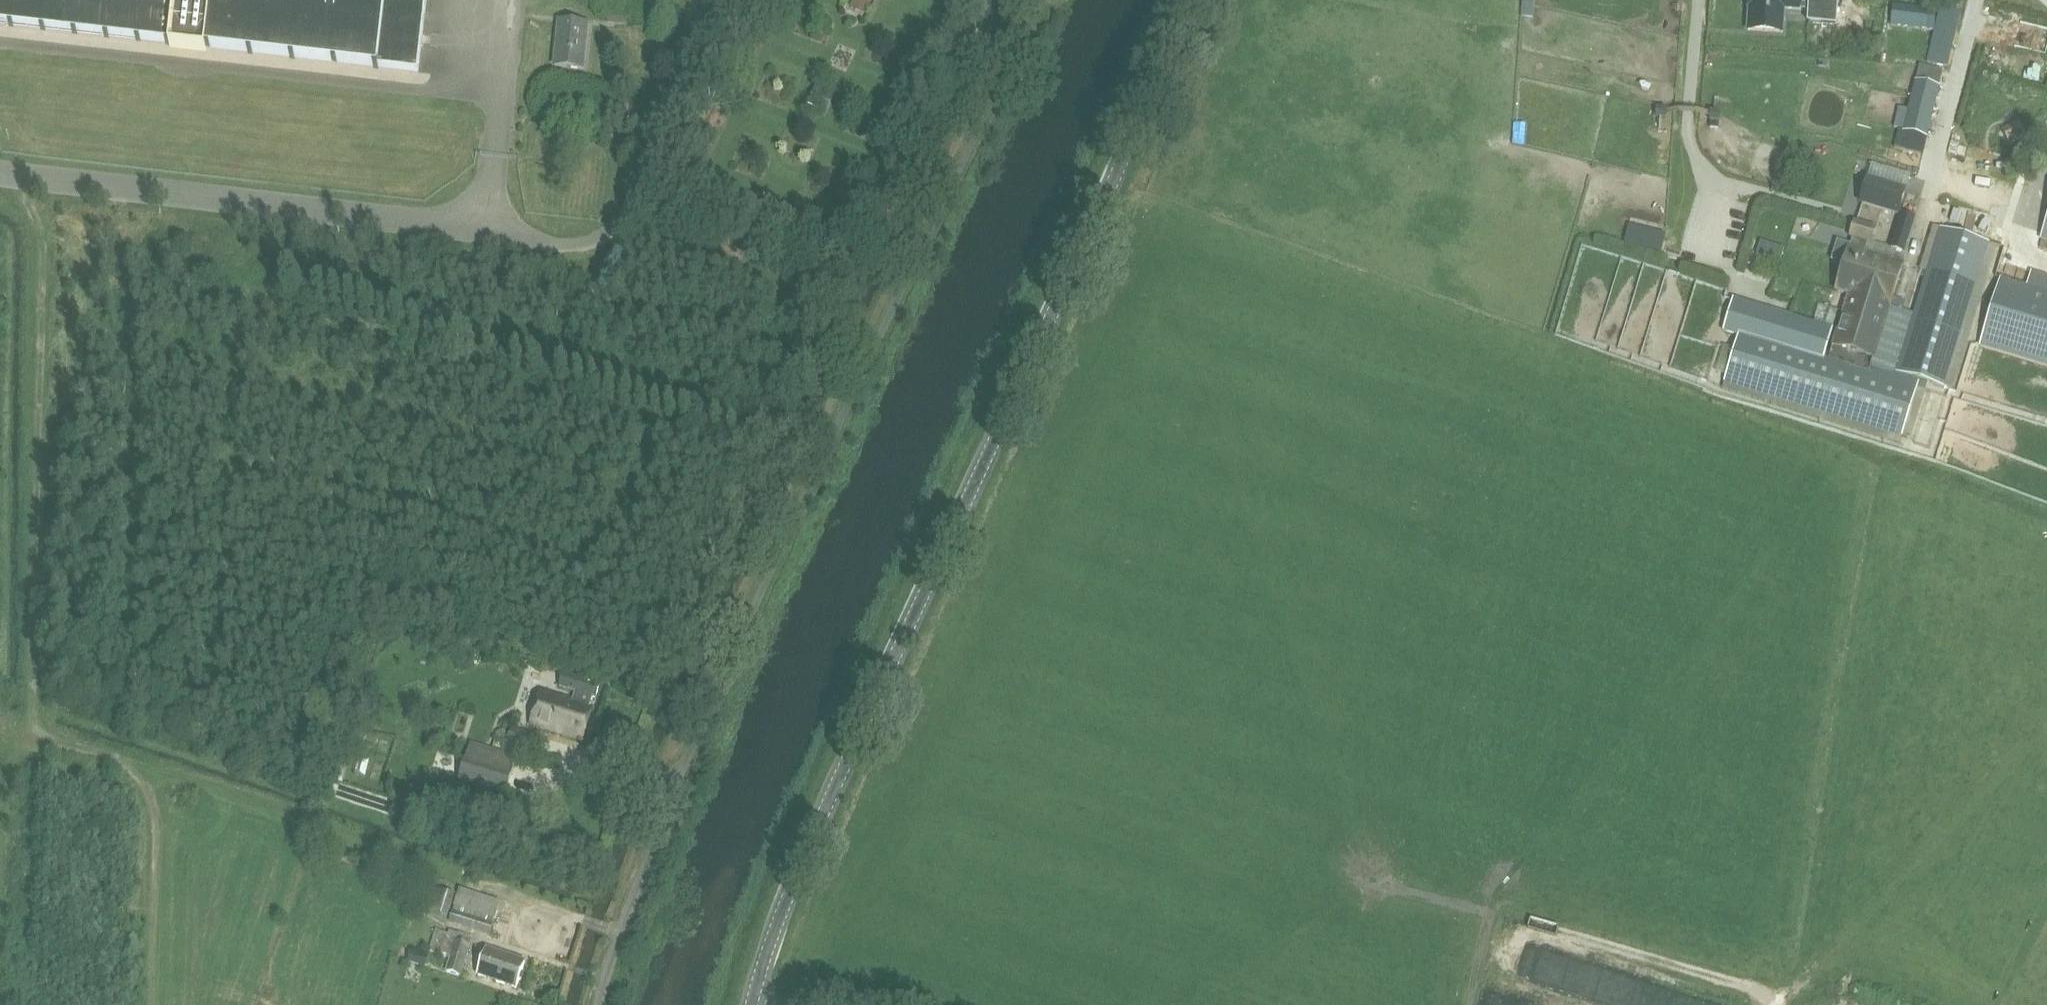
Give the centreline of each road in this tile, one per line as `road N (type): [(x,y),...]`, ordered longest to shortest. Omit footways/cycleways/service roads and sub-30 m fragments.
road 1 (tertiary): [(751,1004),(817,827),(1194,0)]
road 2 (unclassified): [(598,1004),(677,779),(1039,0)]
road 3 (track): [(151,1004),(154,822),(147,792),(129,767),(46,738),(35,725),(44,254),(33,214),(0,177)]
road 4 (unclassified): [(0,173),(572,246),(610,229),(625,209),(727,0)]

